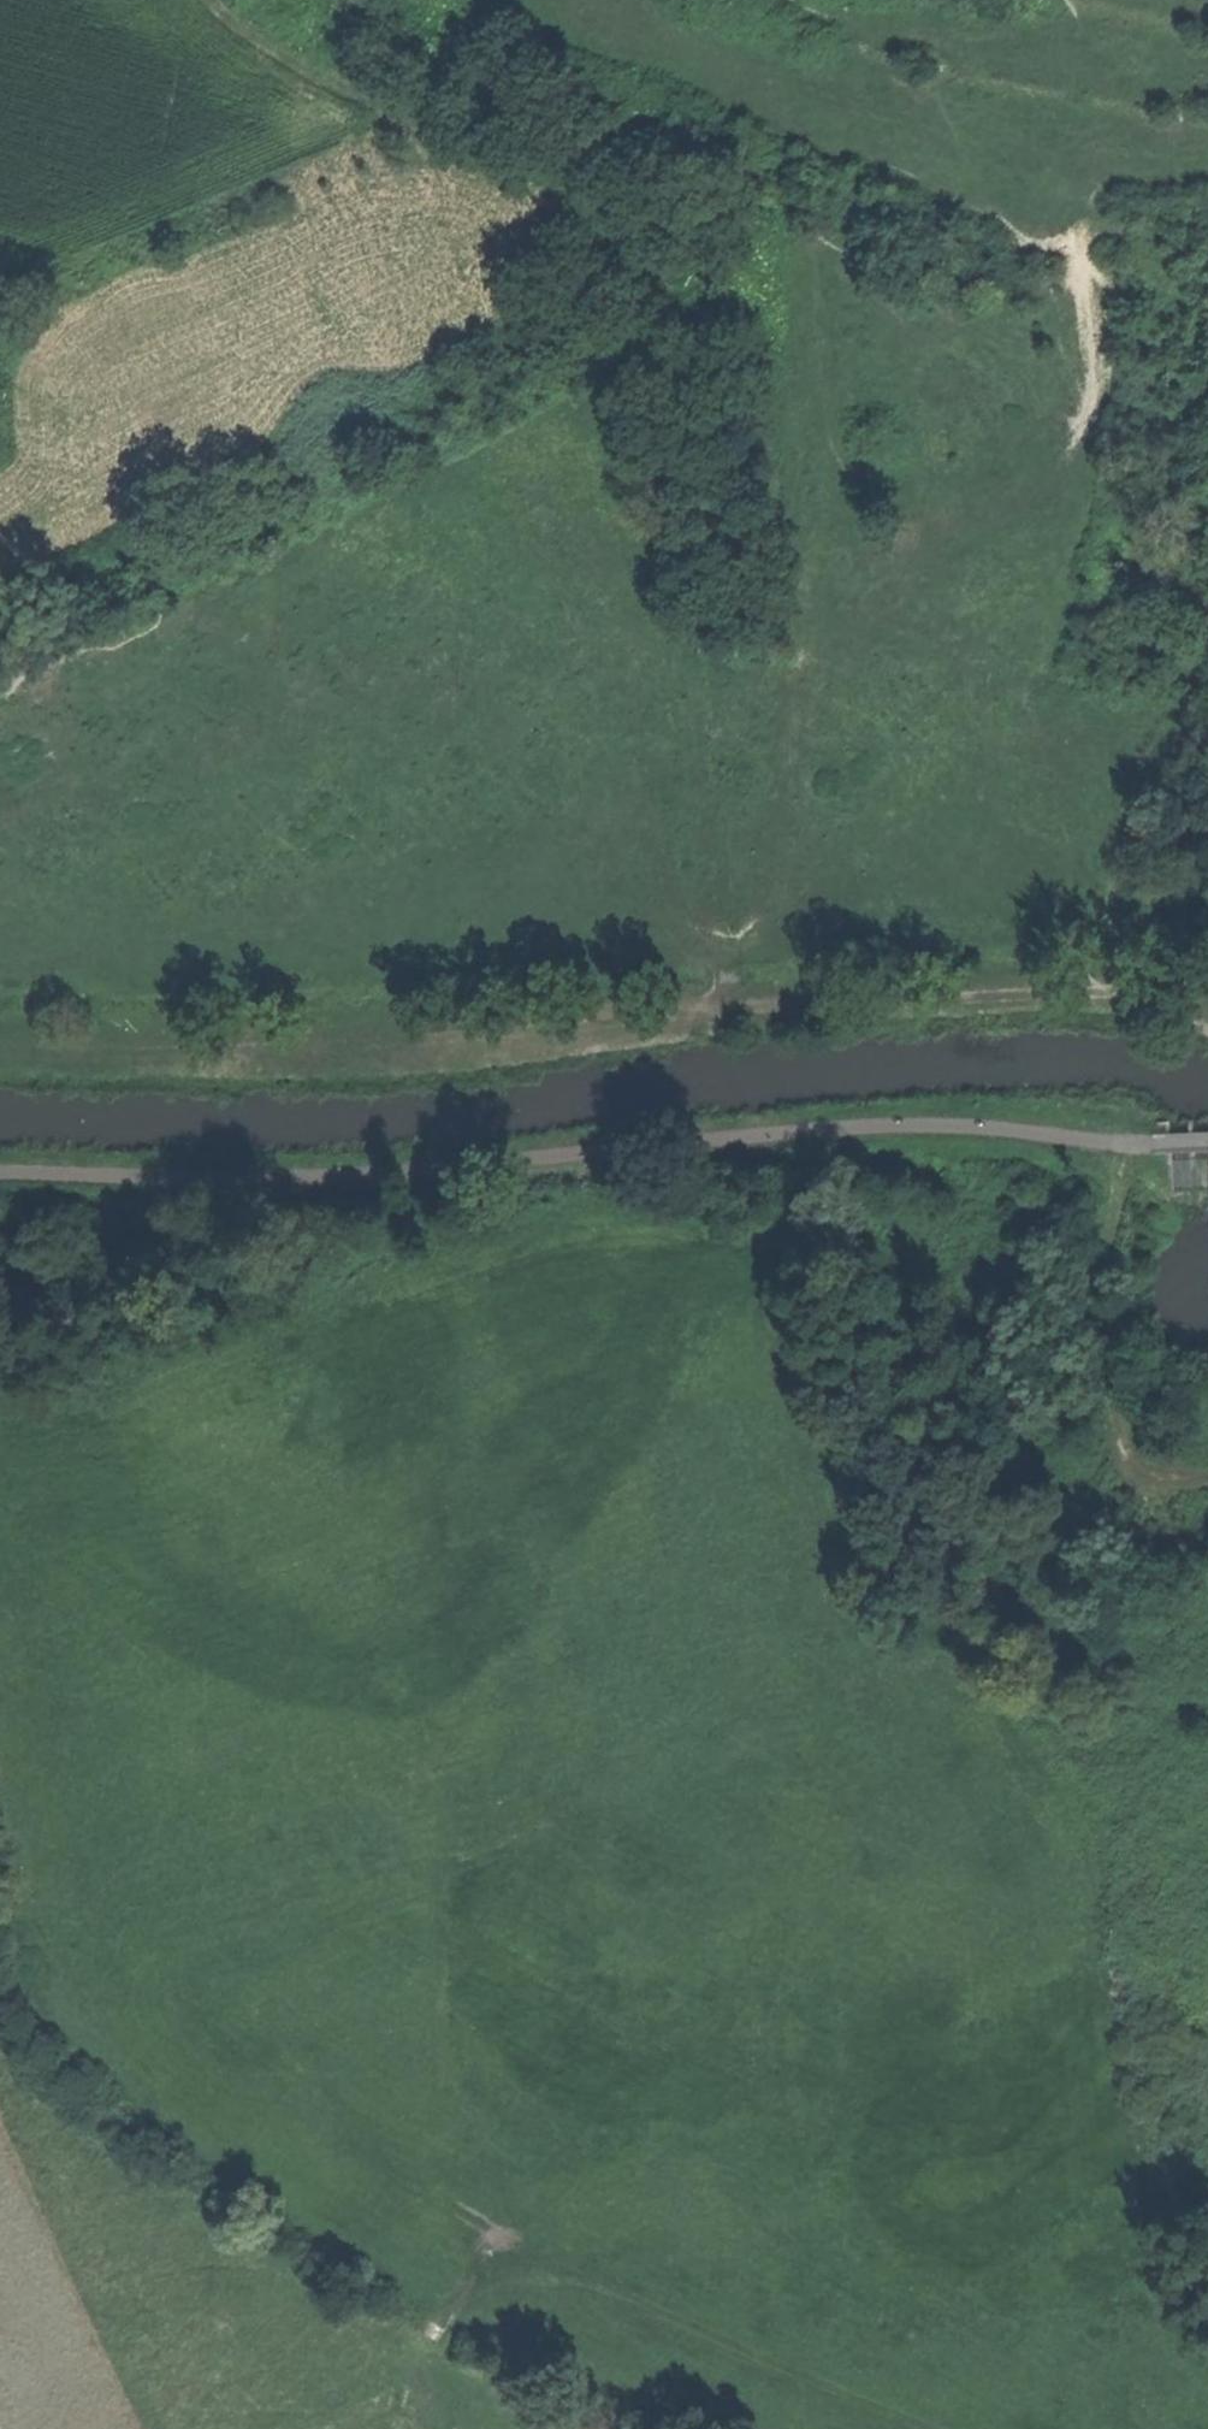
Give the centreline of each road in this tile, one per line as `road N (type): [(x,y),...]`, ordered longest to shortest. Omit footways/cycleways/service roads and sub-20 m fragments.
road 1 (track): [(1207,1474),(1185,1475),(1105,1375),(1108,1268),(1132,1138)]
road 2 (track): [(427,2344),(269,2428)]

